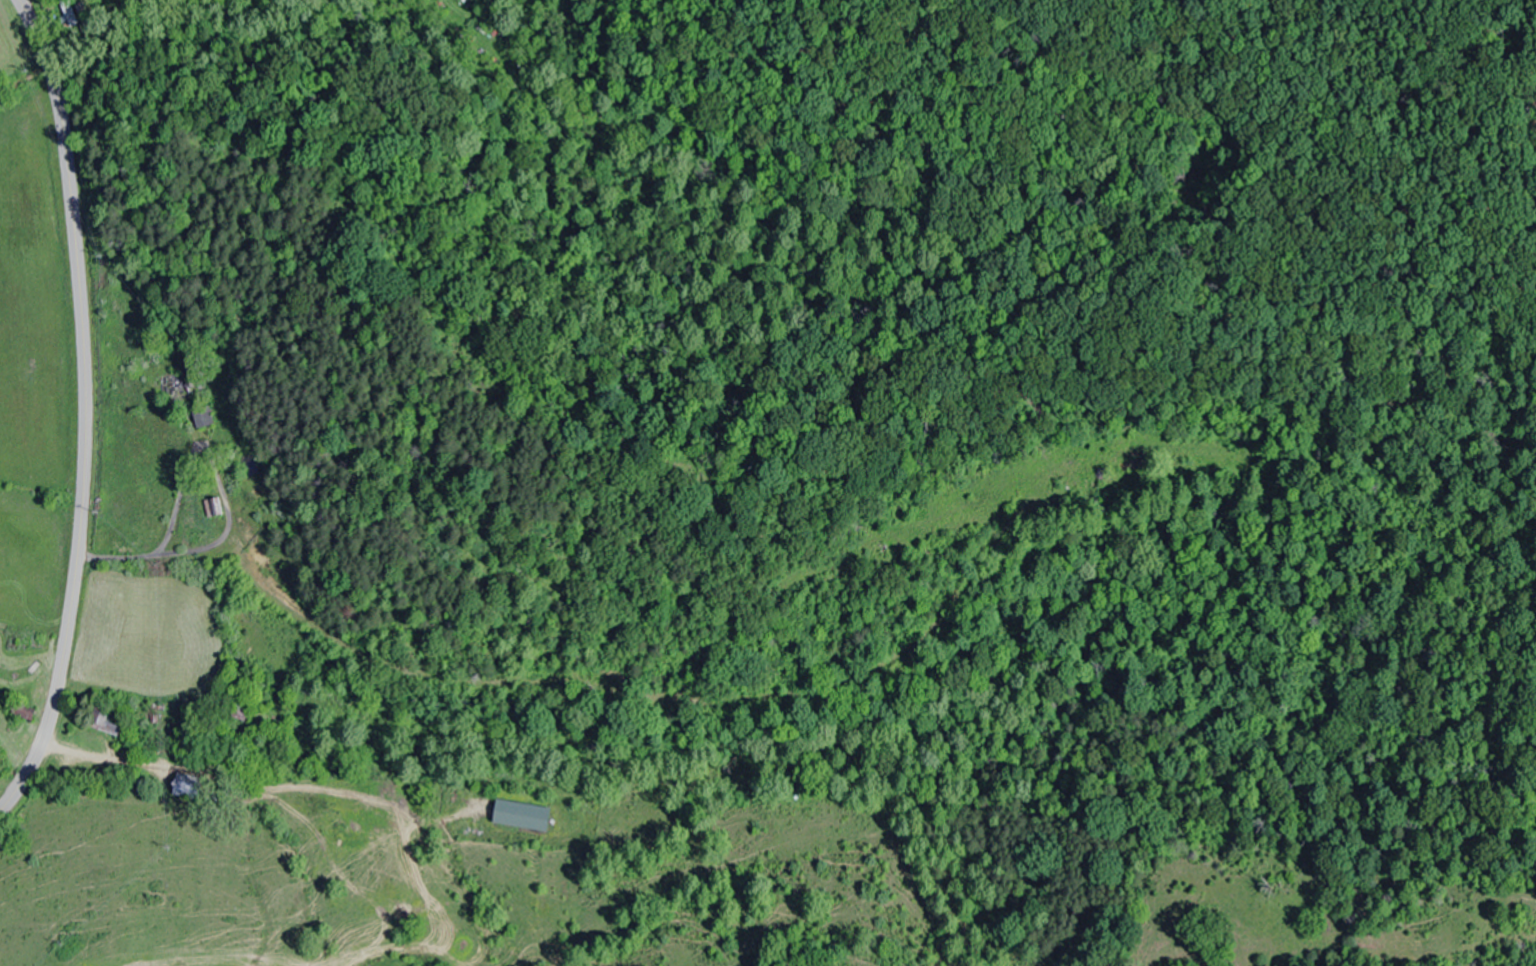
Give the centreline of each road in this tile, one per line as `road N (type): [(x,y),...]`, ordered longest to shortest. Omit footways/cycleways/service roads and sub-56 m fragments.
road 1 (secondary): [(0,806),(28,766),(51,709),(75,564),(85,416),(66,148),(47,61),(18,0)]

